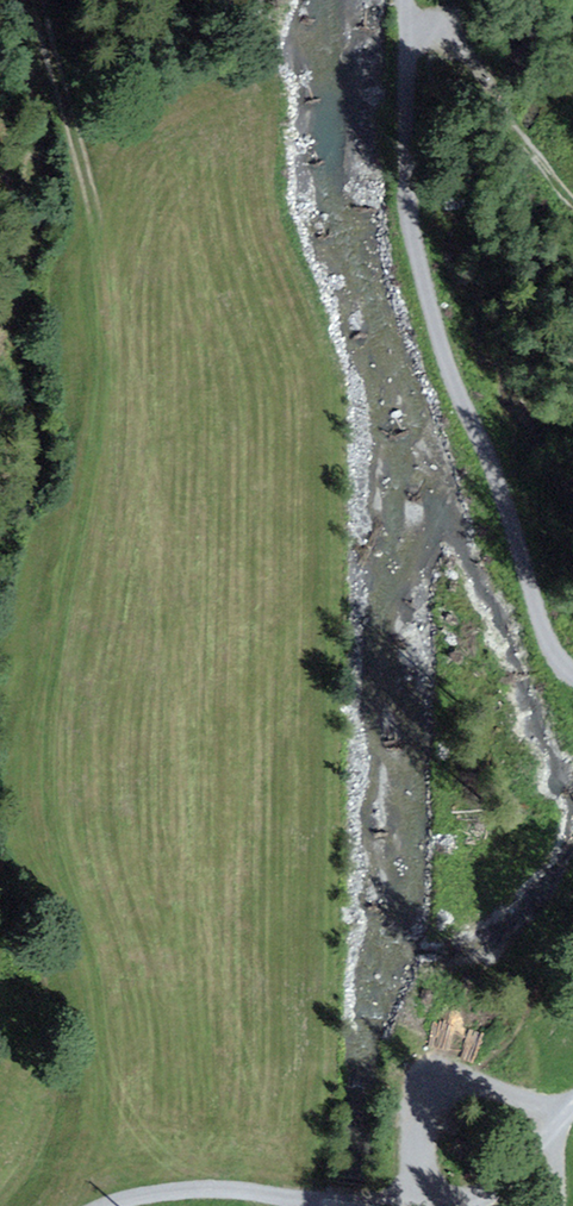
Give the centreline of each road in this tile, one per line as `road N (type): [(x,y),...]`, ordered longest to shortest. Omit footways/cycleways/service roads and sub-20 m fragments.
road 1 (track): [(572,682),(517,551),(403,222),(406,37)]
road 2 (track): [(572,204),(463,59),(439,35),(406,37)]
road 3 (track): [(311,1204),(193,1186),(104,1205)]
road 4 (track): [(418,1205),(462,1201),(495,1184),(557,1116)]
road 5 (track): [(557,1116),(440,1072),(424,1083)]
road 6 (track): [(403,1205),(424,1083)]

